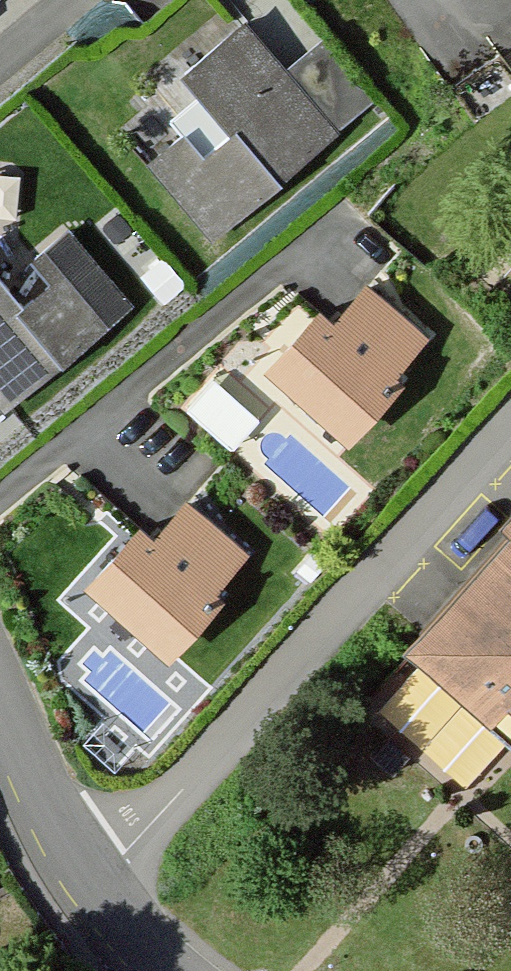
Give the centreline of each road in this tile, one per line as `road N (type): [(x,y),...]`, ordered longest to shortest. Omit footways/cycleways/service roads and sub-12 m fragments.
road 1 (residential): [(510,429),(105,875)]
road 2 (residential): [(105,875),(0,705)]

